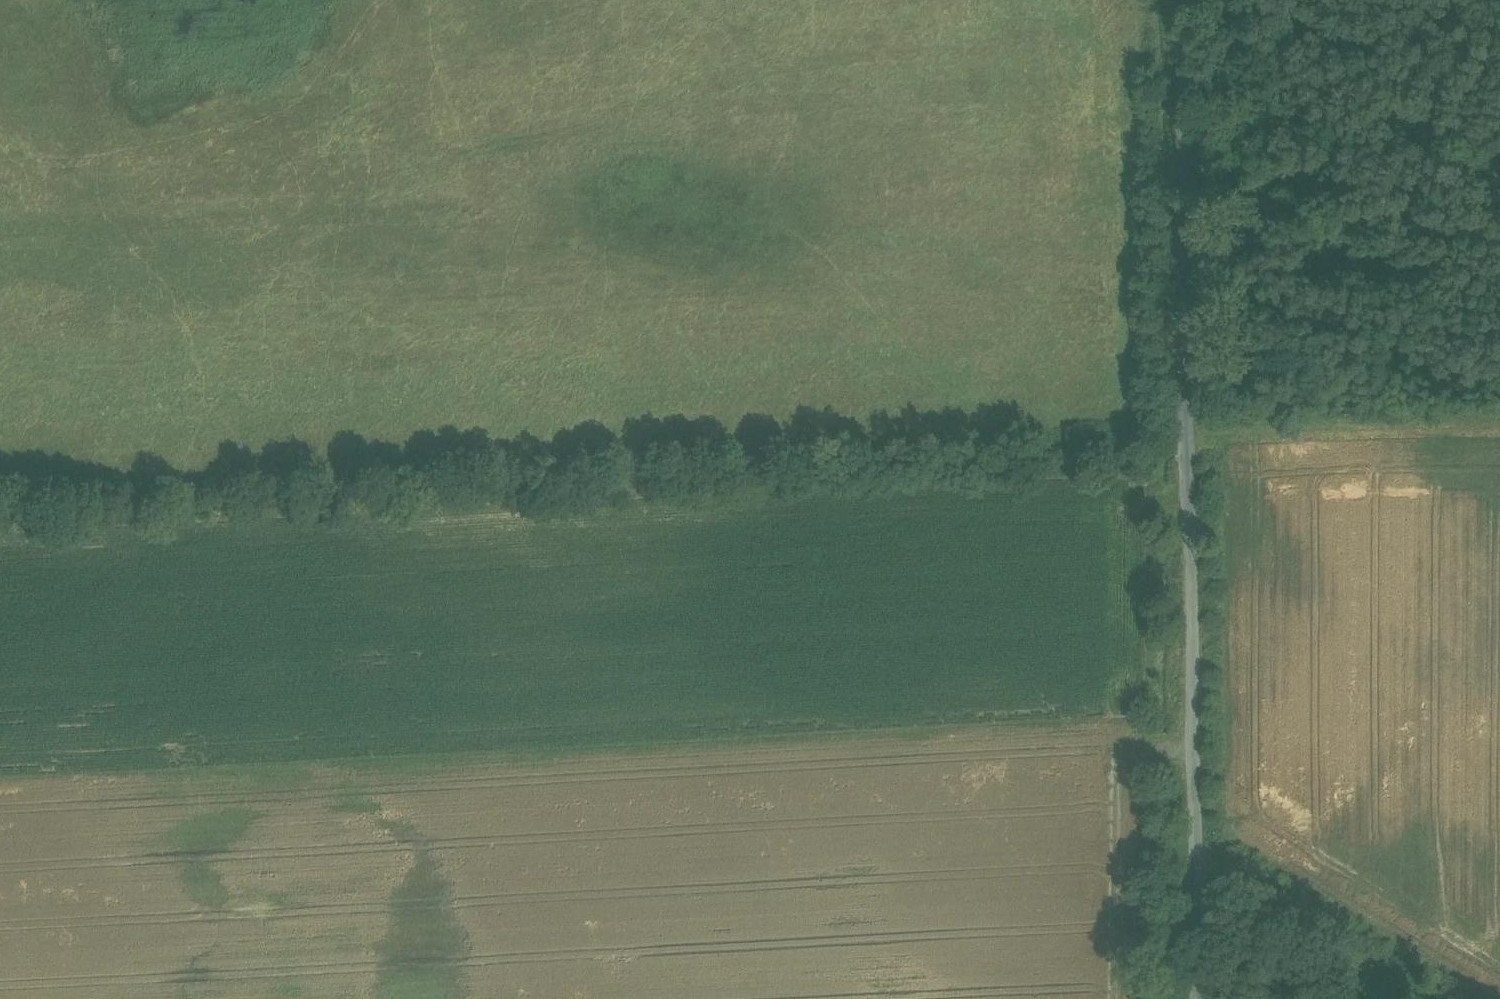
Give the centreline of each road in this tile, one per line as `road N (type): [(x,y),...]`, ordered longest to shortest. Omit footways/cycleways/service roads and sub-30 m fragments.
road 1 (track): [(1155,998),(1137,521),(1170,0)]

